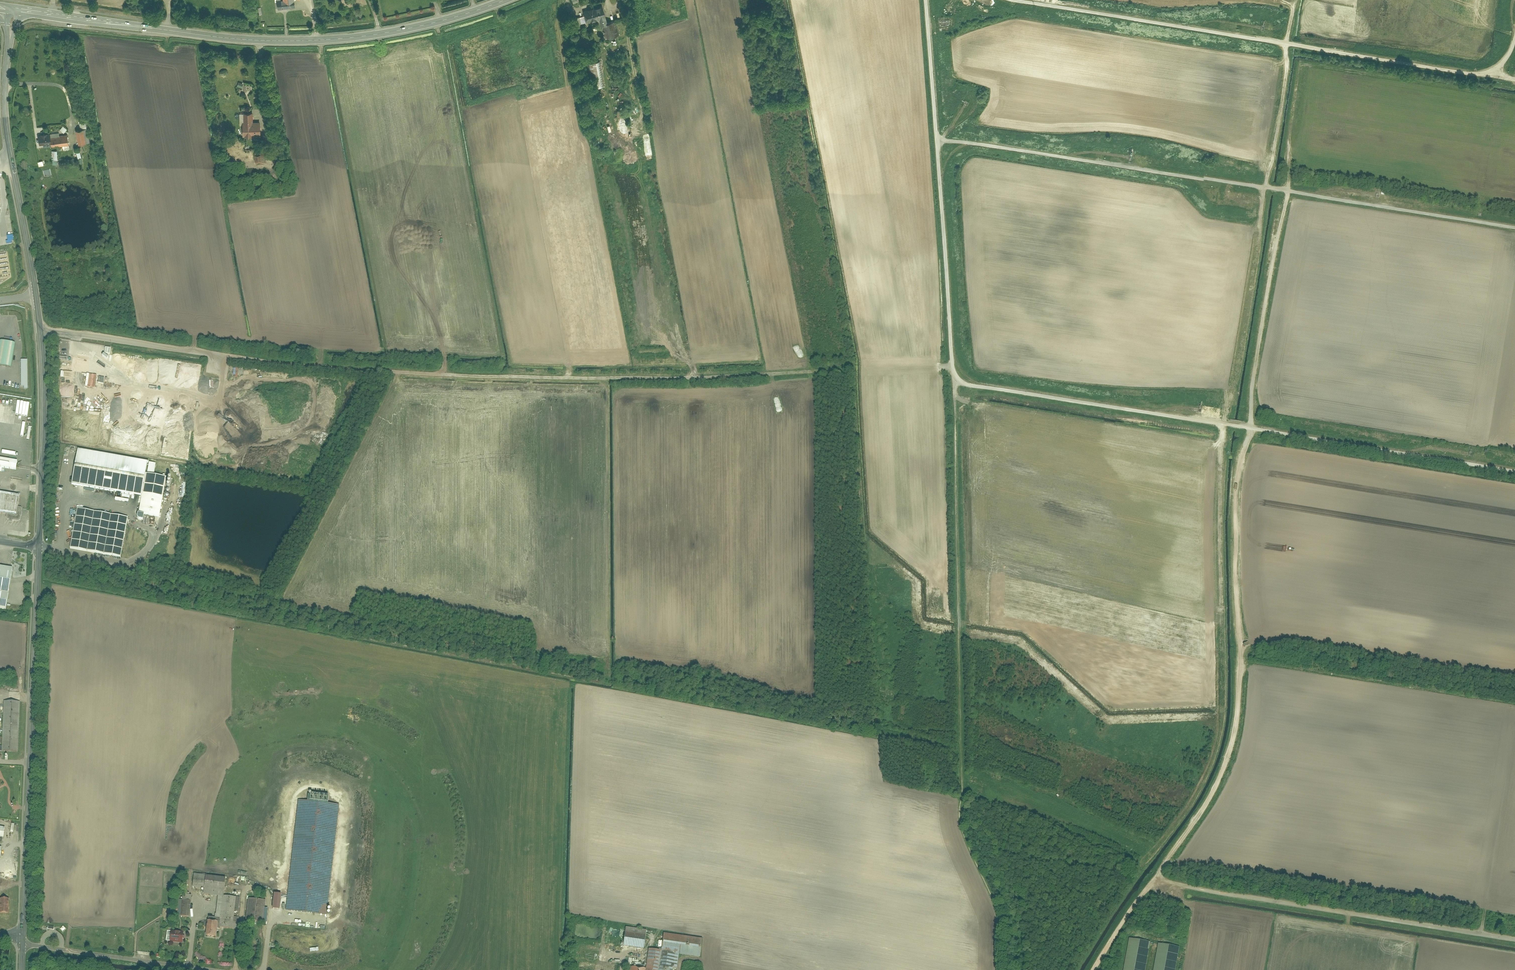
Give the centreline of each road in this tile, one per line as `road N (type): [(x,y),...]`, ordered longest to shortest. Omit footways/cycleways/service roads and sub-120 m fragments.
road 1 (track): [(1514,937),(1159,878),(1233,742),(1243,651),(1235,496),(1252,429)]
road 2 (unclassified): [(853,367),(688,379),(405,373),(40,332)]
road 3 (track): [(997,969),(995,908),(957,813),(952,377)]
road 4 (track): [(936,136),(1514,227)]
road 5 (secondary): [(503,0),(424,24),(316,39),(229,37),(13,9)]
road 6 (track): [(1514,78),(1026,0)]
road 7 (tertiary): [(39,548),(23,937)]
road 8 (track): [(952,377),(924,0)]
road 9 (track): [(1252,429),(952,377)]
road 10 (track): [(1252,429),(1290,141)]
road 11 (tertiary): [(13,9),(5,111),(36,296)]
road 12 (track): [(1514,470),(1252,429)]
road 13 (tertiary): [(40,332),(39,548)]
road 14 (residential): [(23,943),(214,969)]

